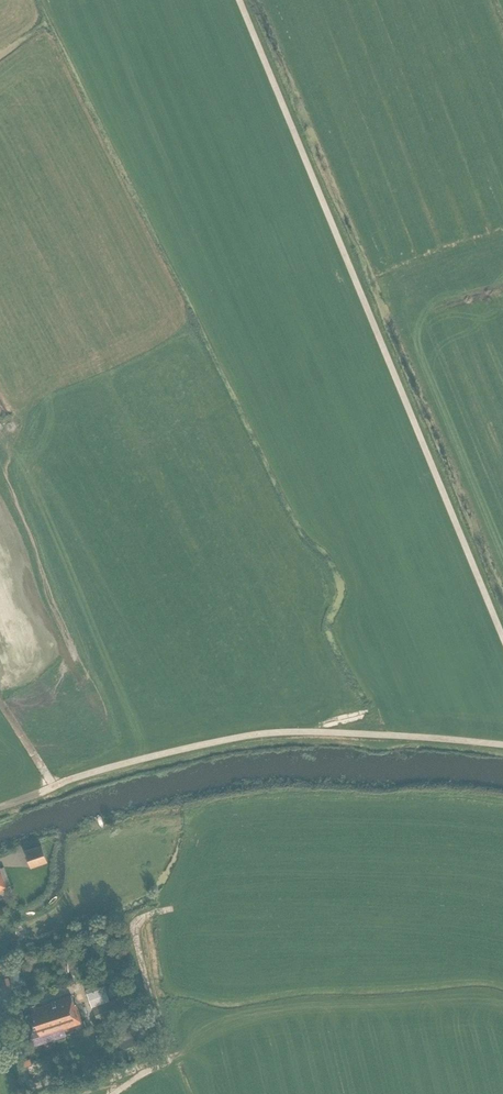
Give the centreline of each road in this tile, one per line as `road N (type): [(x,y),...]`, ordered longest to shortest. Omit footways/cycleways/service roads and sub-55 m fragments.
road 1 (track): [(502,638),(238,0)]
road 2 (track): [(0,807),(260,734),(502,745)]
road 3 (track): [(115,1093),(164,1057),(136,936),(145,916),(169,910)]

